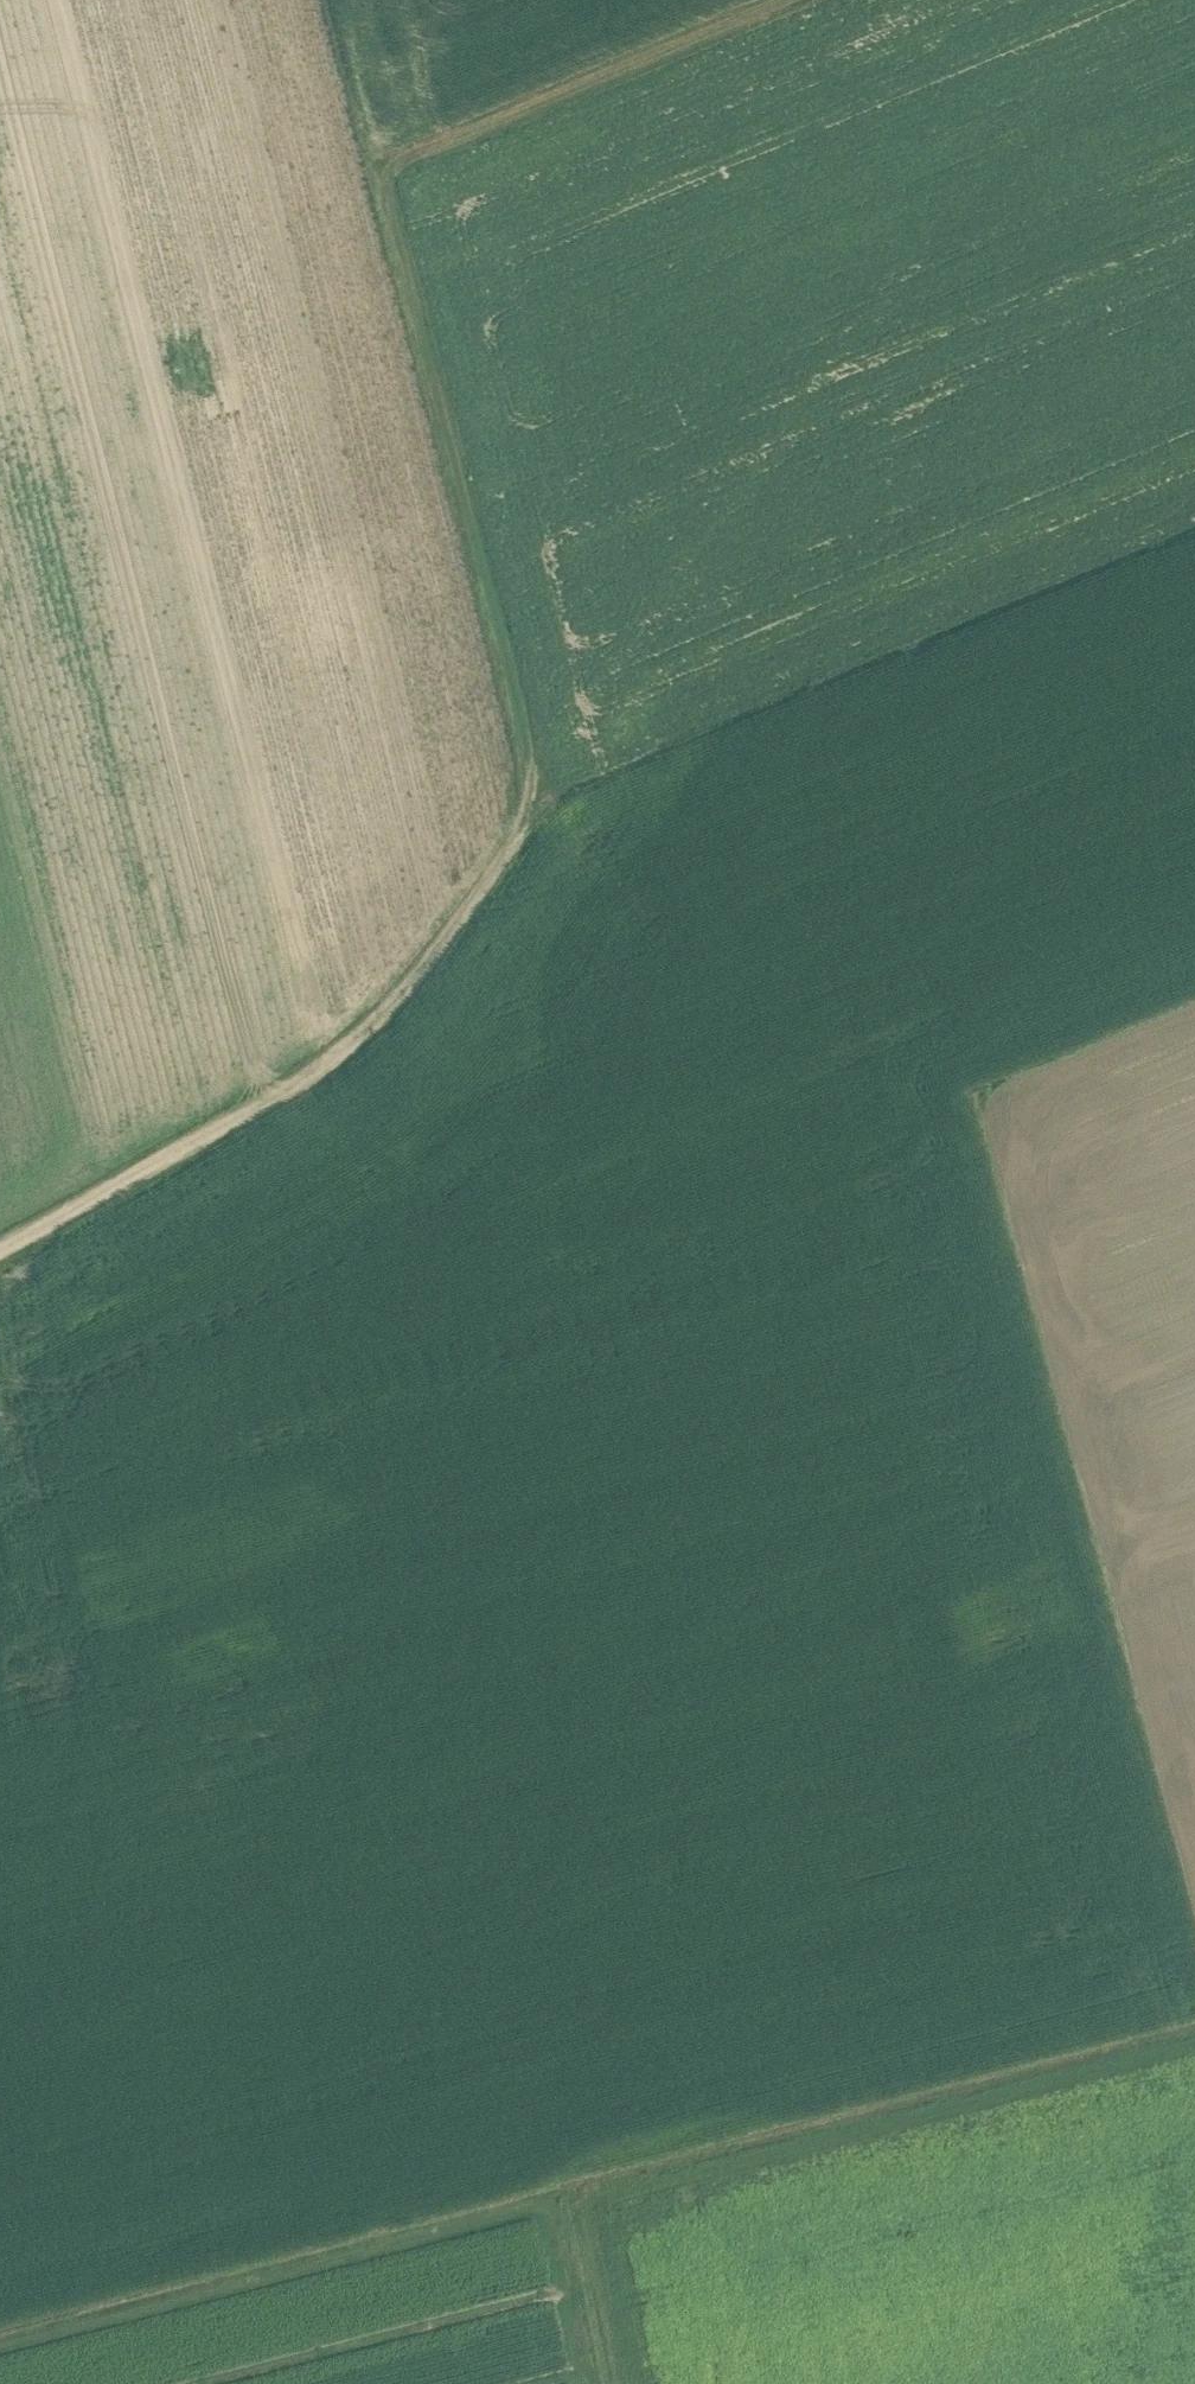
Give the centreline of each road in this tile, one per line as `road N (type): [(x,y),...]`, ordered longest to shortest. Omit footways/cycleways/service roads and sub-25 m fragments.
road 1 (track): [(777,0),(416,150),(386,183),(525,762),(524,812),(415,983),(373,1031),(0,1248)]

